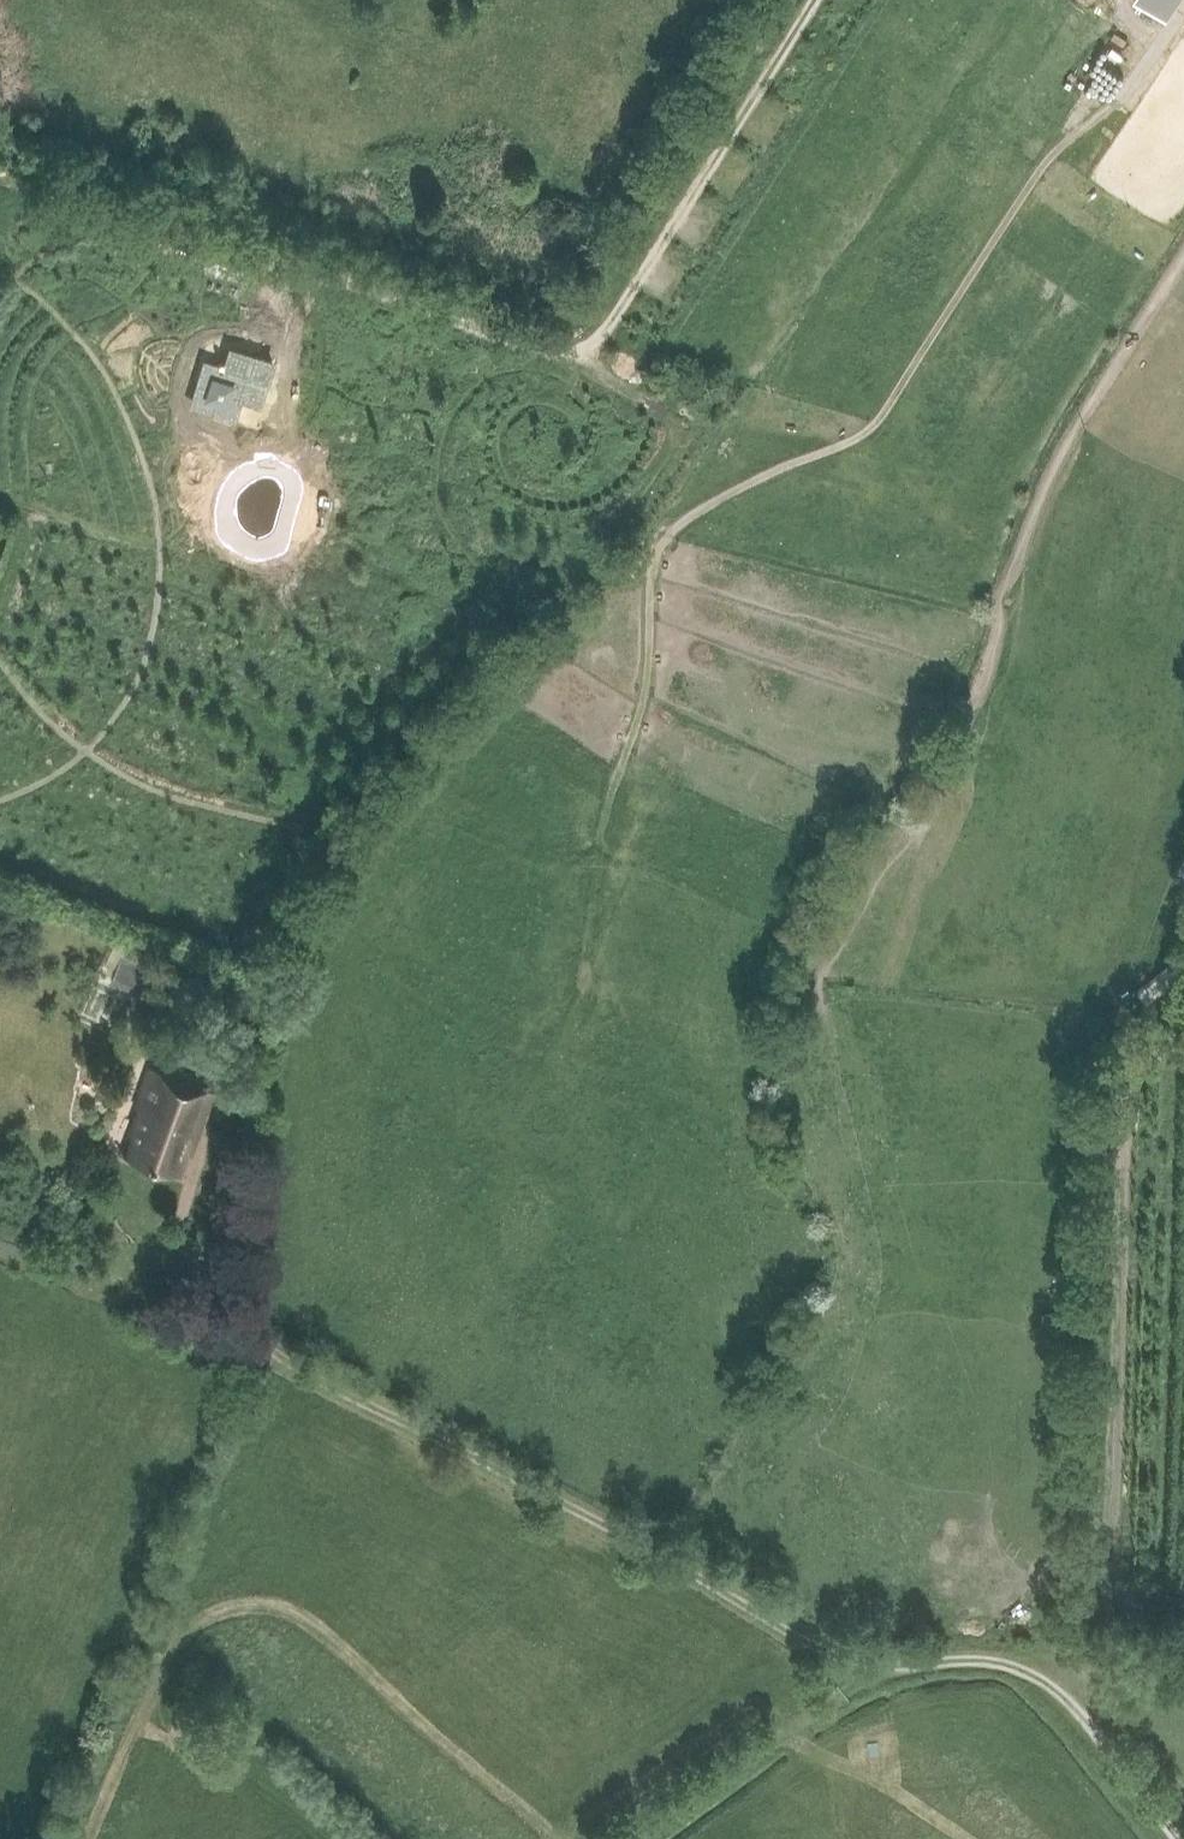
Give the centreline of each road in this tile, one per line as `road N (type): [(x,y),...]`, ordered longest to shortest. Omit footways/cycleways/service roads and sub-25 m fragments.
road 1 (track): [(819,0),(585,375),(655,408),(668,422),(669,455),(648,497),(624,532),(391,737),(310,842),(285,894),(270,986),(250,1329)]
road 2 (track): [(1041,1678),(1011,1666),(862,1670),(250,1329)]
road 3 (track): [(585,375),(317,275),(270,294),(291,348),(271,428),(181,540),(168,549),(126,548),(0,502)]
road 4 (track): [(0,858),(274,961)]
road 5 (track): [(0,193),(270,294)]
road 6 (track): [(1178,1838),(1064,1694),(1041,1678)]
road 7 (track): [(1041,1678),(1065,1652),(1183,1643)]

